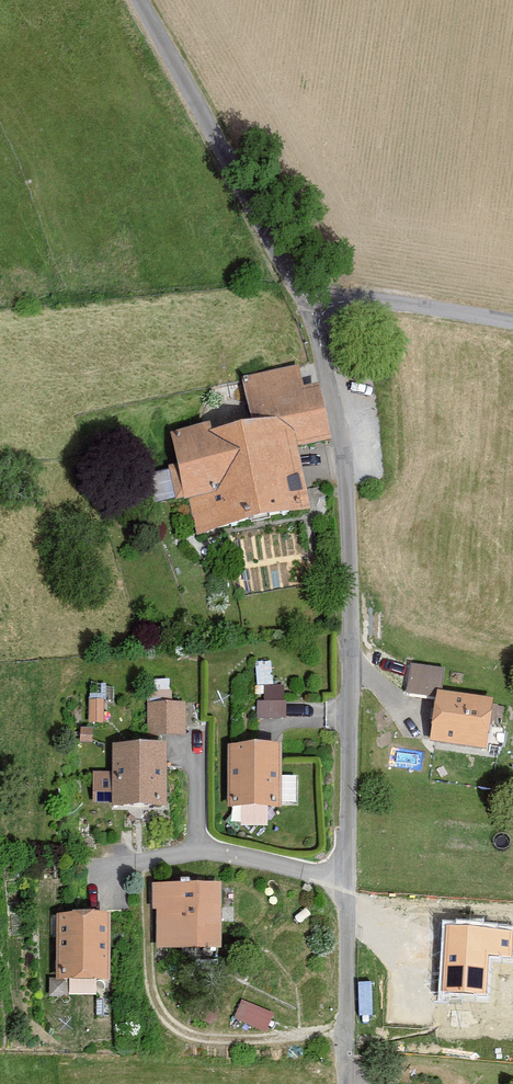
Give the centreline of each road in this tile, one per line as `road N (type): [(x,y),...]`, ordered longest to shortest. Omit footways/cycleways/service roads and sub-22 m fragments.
road 1 (residential): [(299,275),(348,487),(349,1083)]
road 2 (unclassified): [(299,275),(138,0)]
road 3 (unclassified): [(512,316),(299,275)]

